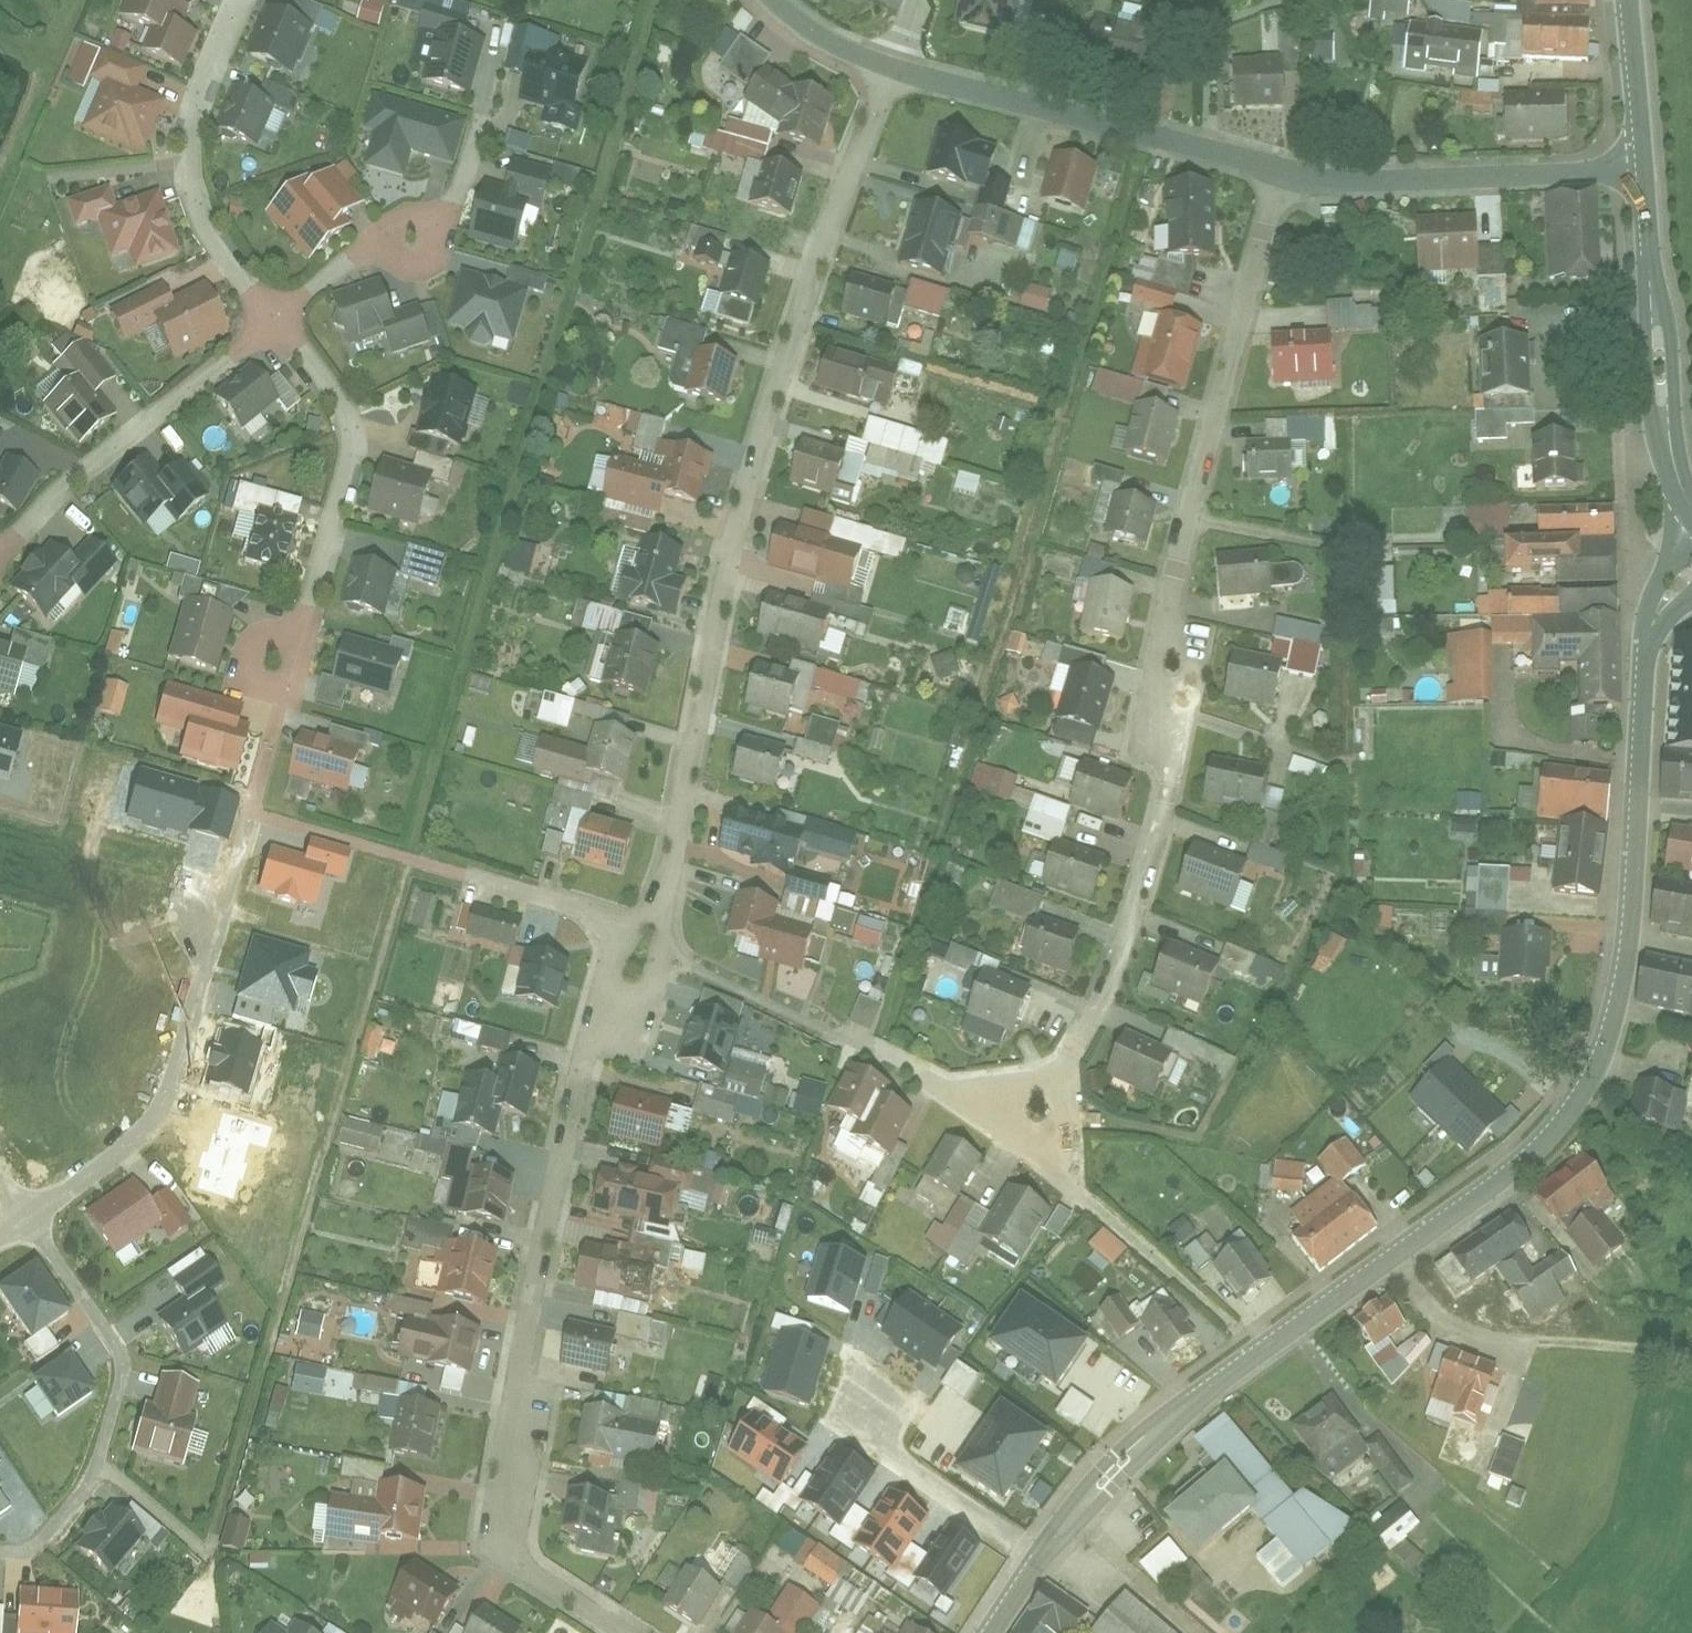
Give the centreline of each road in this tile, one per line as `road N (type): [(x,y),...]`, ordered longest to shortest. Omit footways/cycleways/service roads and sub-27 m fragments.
road 1 (residential): [(618,1632),(550,1586),(507,1533),(516,1410),(598,1031),(673,852),(733,531),(890,67)]
road 2 (residential): [(1272,175),(1167,622),(1172,729),(1157,828),(1090,1025),(1027,1112)]
road 3 (tertiary): [(1643,678),(1609,1004),(1588,1078),(1519,1155),(1397,1251)]
road 4 (residential): [(26,1222),(105,1328),(120,1378),(100,1470),(36,1546),(0,1556)]
road 5 (residential): [(890,67),(1272,175)]
road 6 (residential): [(26,1222),(156,1123),(183,1069),(229,907)]
road 7 (residential): [(271,319),(341,414),(353,463),(305,612),(273,658)]
road 8 (residential): [(1272,175),(1362,184),(1638,177)]
road 9 (residential): [(271,319),(0,550)]
road 10 (residential): [(241,0),(199,98),(189,167),(205,225),(271,319)]
road 11 (tertiary): [(1397,1251),(1174,1414)]
road 12 (tertiary): [(1669,464),(1666,314),(1640,220)]
road 13 (tertiary): [(1640,220),(1646,374),(1669,464)]
road 14 (residential): [(1397,1251),(1458,1315),(1483,1329),(1546,1344)]
road 15 (tertiary): [(1174,1414),(1097,1474),(1053,1542)]
road 16 (tertiary): [(1624,0),(1638,177)]
road 17 (tertiary): [(1053,1542),(1133,1469),(1174,1414)]
road 18 (residential): [(416,232),(316,282),(271,319)]
road 19 (tertiary): [(1691,524),(1643,618),(1643,678)]
road 20 (track): [(1546,1344),(1691,1361)]
road 21 (residential): [(769,0),(831,45),(890,67)]

